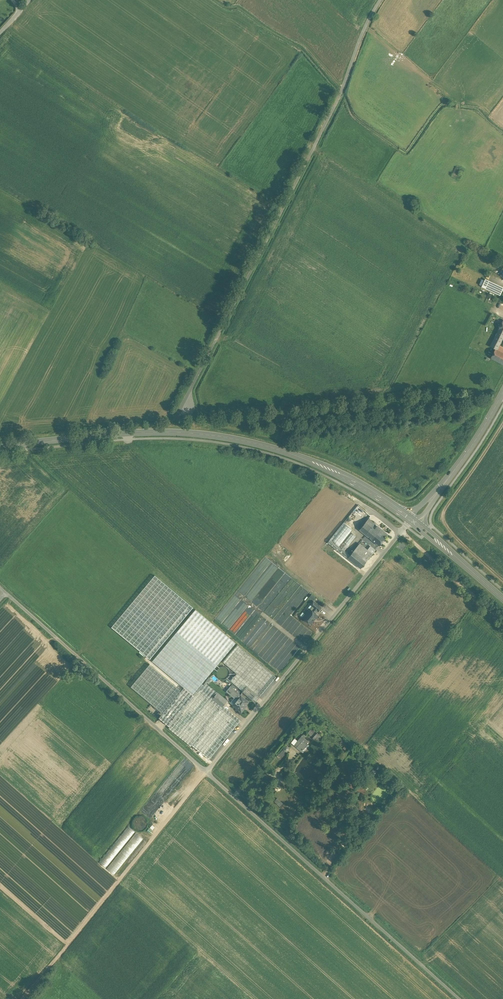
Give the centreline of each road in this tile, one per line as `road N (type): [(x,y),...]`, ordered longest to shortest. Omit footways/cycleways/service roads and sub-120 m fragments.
road 1 (track): [(378,0),(186,409)]
road 2 (secondary): [(414,521),(338,473),(243,440),(150,432),(0,446)]
road 3 (unclassified): [(461,998),(206,772)]
road 4 (unclassified): [(414,521),(206,772)]
road 5 (track): [(24,998),(206,772)]
road 6 (unclassified): [(206,772),(6,596)]
road 7 (track): [(502,423),(443,516),(502,580)]
road 8 (tertiary): [(502,391),(414,521)]
road 9 (track): [(402,532),(502,621)]

